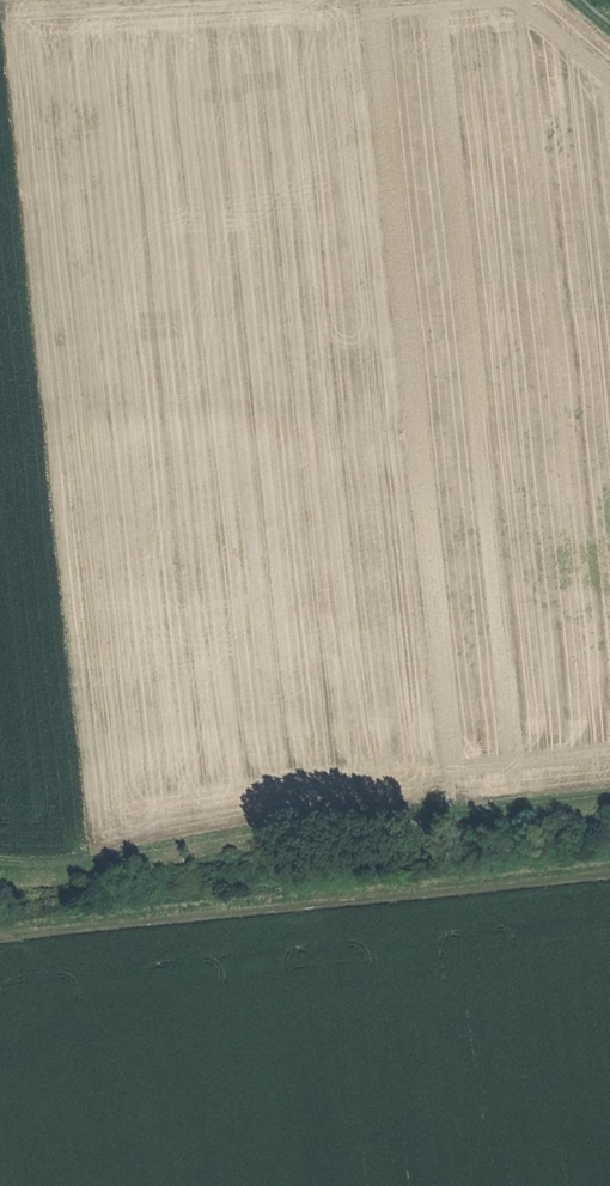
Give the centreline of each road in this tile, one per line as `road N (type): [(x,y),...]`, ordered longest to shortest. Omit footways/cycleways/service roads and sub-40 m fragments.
road 1 (track): [(0,875),(224,825),(540,804),(609,788)]
road 2 (track): [(609,876),(0,941)]

